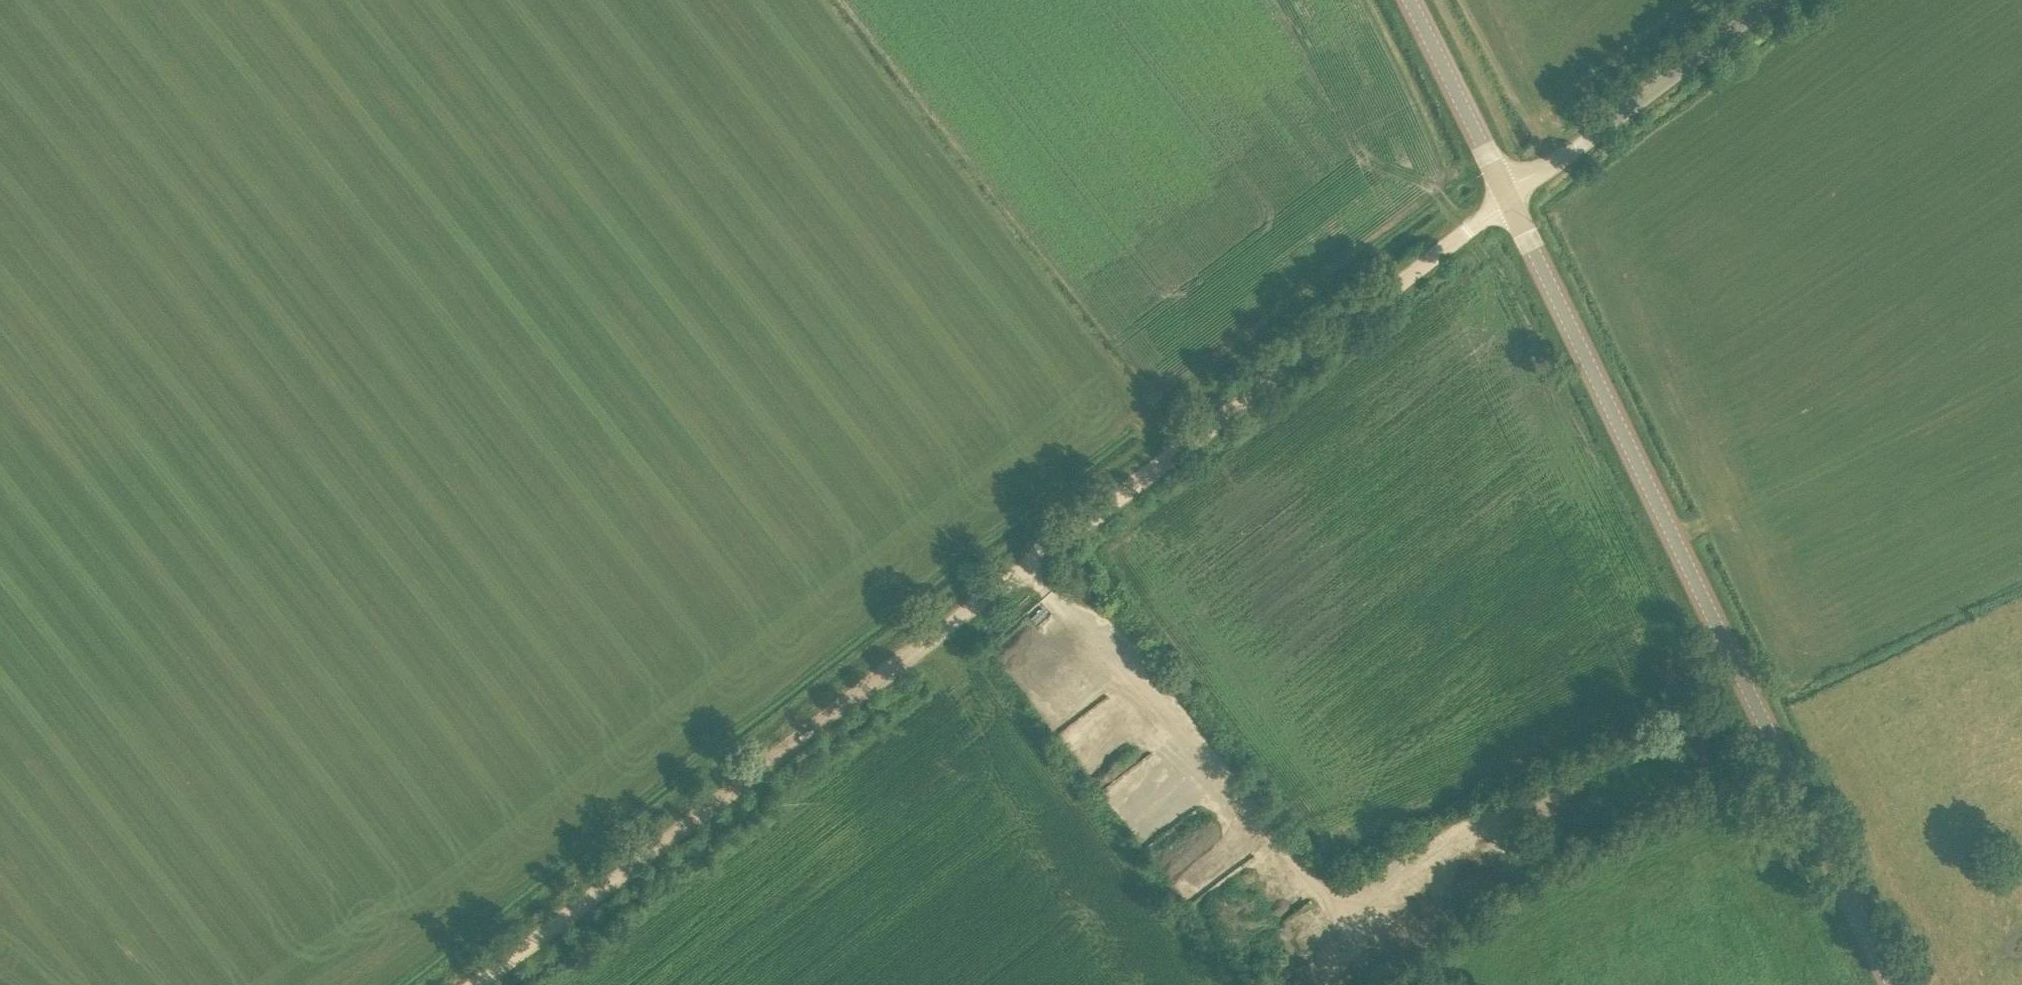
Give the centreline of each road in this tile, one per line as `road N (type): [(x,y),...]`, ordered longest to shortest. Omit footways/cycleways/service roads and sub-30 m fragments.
road 1 (track): [(1509,195),(466,984)]
road 2 (secondary): [(1893,984),(1509,195)]
road 3 (unclassified): [(1509,195),(1767,0)]
road 4 (secondary): [(1509,195),(1408,0)]

